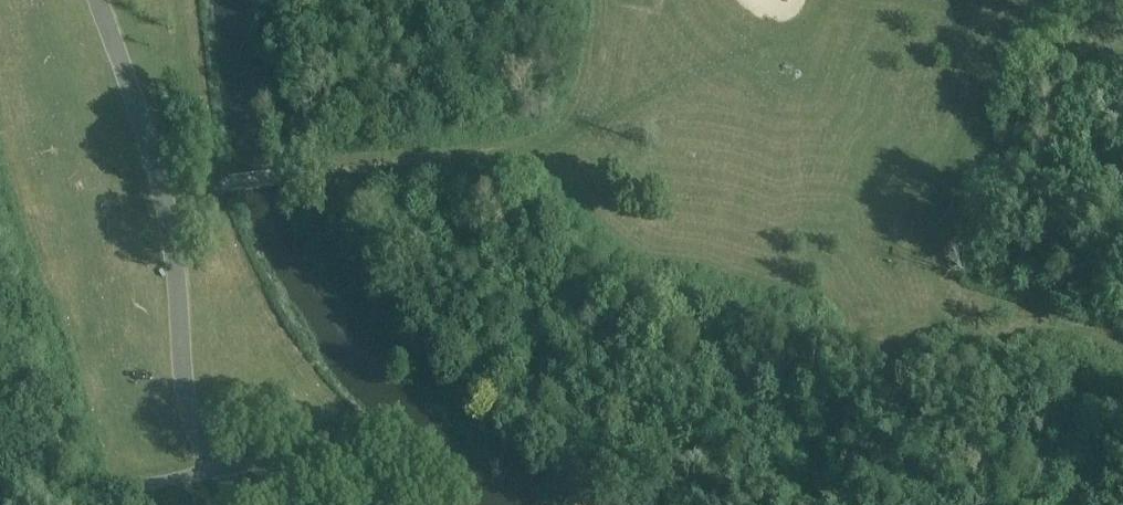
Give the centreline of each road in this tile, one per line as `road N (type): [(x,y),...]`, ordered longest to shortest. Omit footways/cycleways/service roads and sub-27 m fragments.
road 1 (unclassified): [(268,504),(192,446),(177,393),(154,170),(91,0)]

